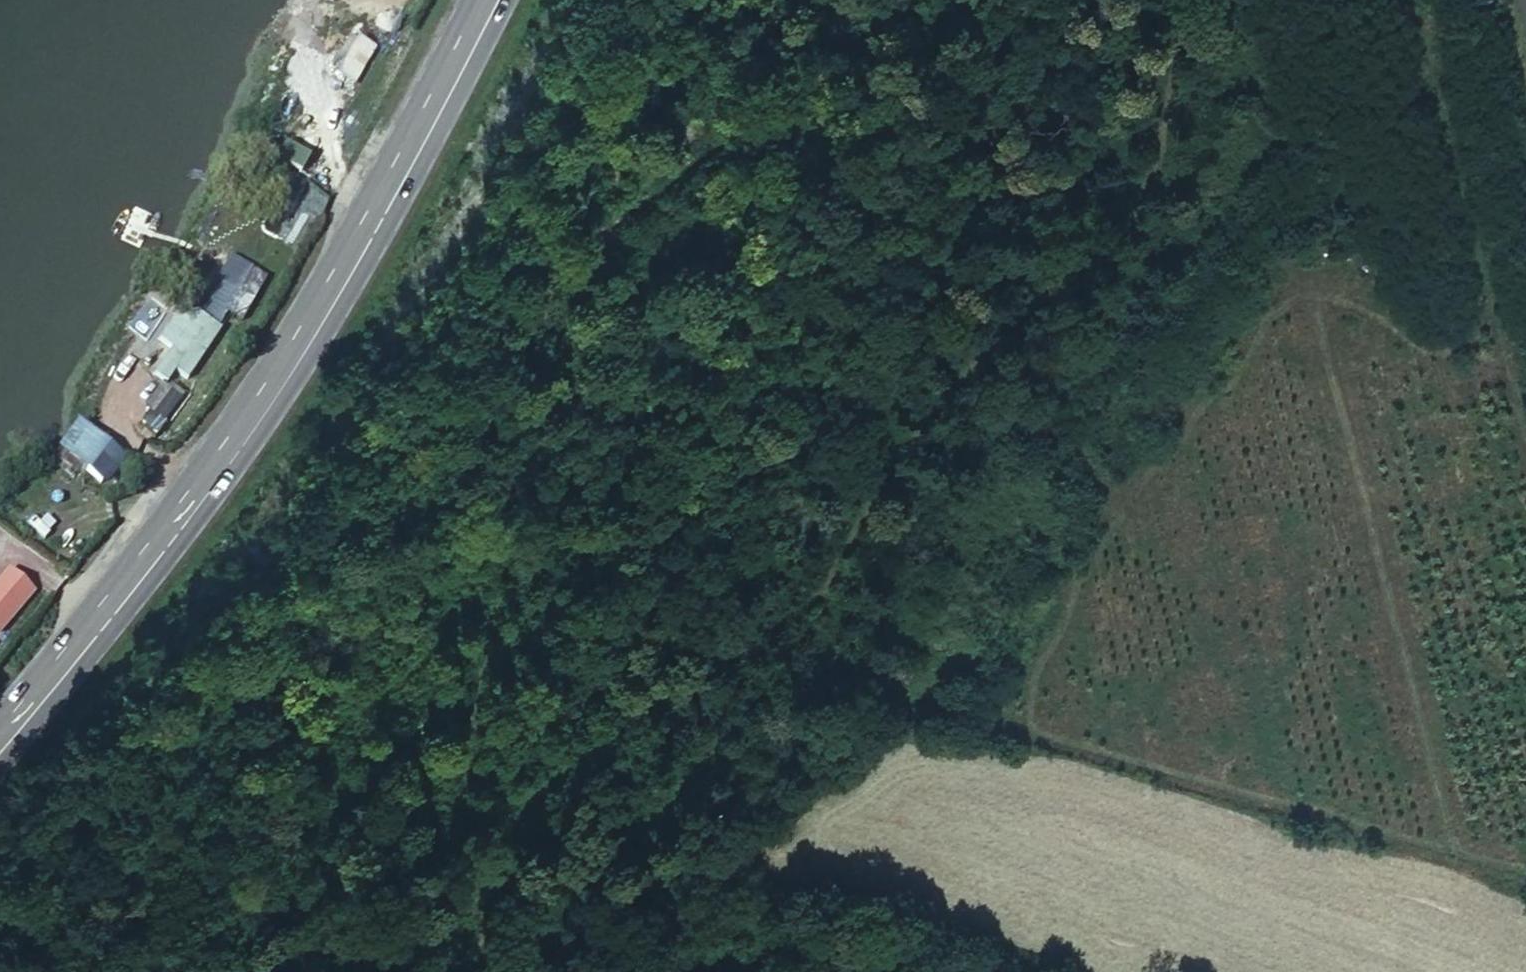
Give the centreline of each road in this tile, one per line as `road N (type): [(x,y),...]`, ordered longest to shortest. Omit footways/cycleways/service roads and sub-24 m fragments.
road 1 (primary): [(478,0),(374,199),(243,416),(0,734)]

